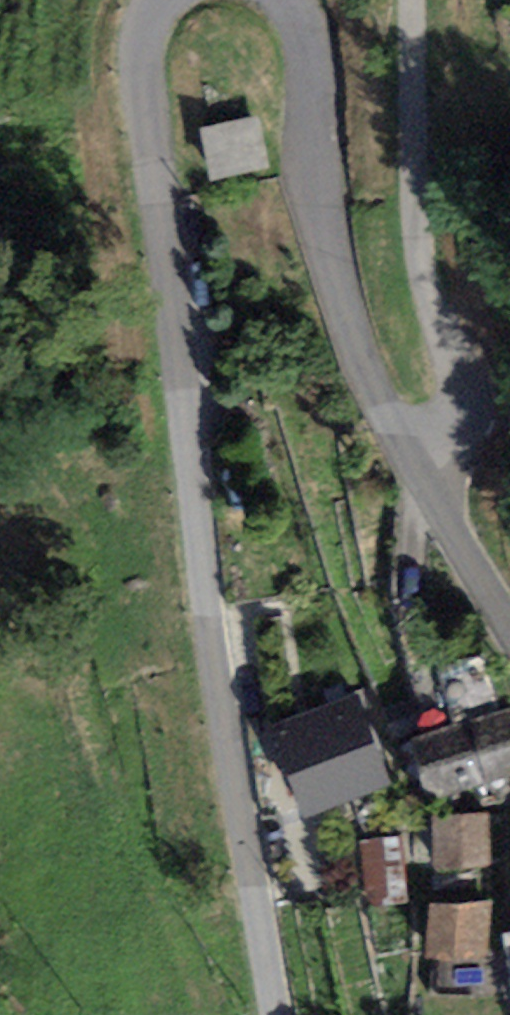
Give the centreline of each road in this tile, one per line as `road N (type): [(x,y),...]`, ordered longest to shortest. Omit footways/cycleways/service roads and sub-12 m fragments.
road 1 (unclassified): [(268,1014),(195,577),(138,91),(139,37),(160,0)]
road 2 (unclassified): [(286,0),(311,53),(323,218),(362,363),(415,472),(509,628)]

